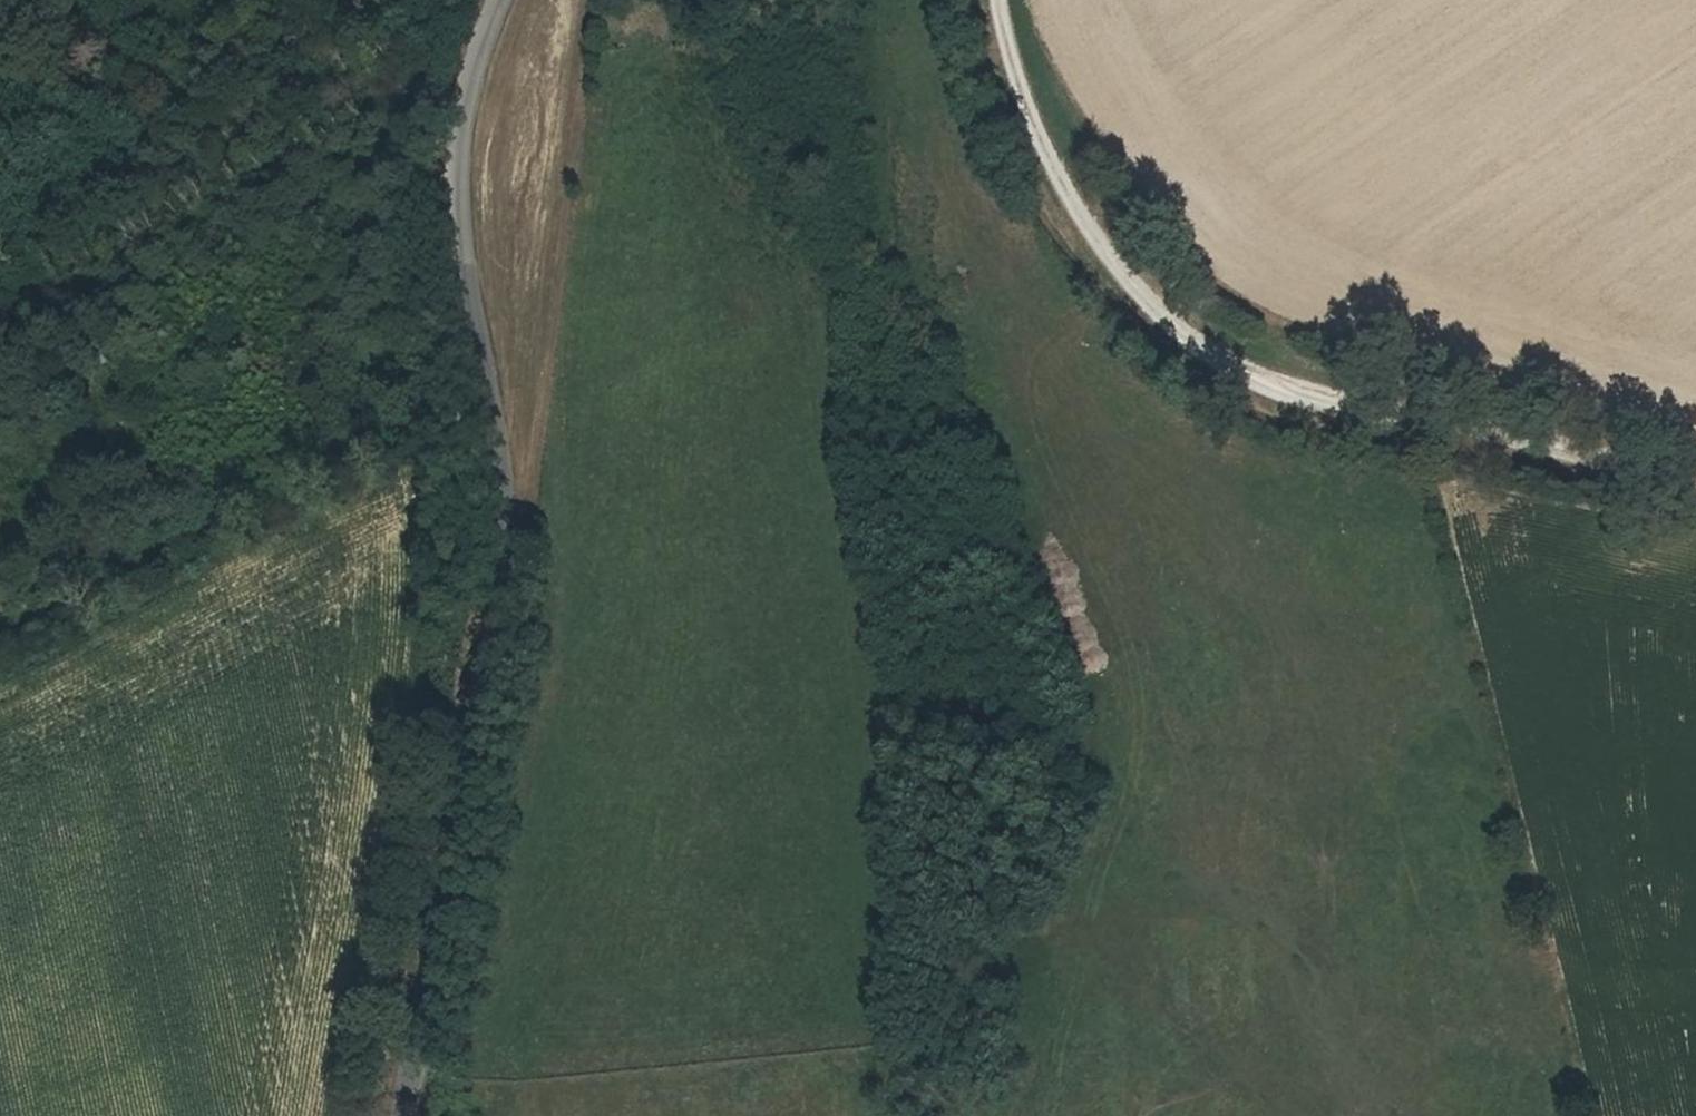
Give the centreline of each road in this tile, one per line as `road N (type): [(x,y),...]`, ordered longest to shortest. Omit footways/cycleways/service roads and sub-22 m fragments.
road 1 (unclassified): [(401,1115),(501,602),(506,502),(457,147),(495,0)]
road 2 (track): [(1000,0),(1049,153),(1093,228),(1216,359),(1295,393),(1695,485)]

